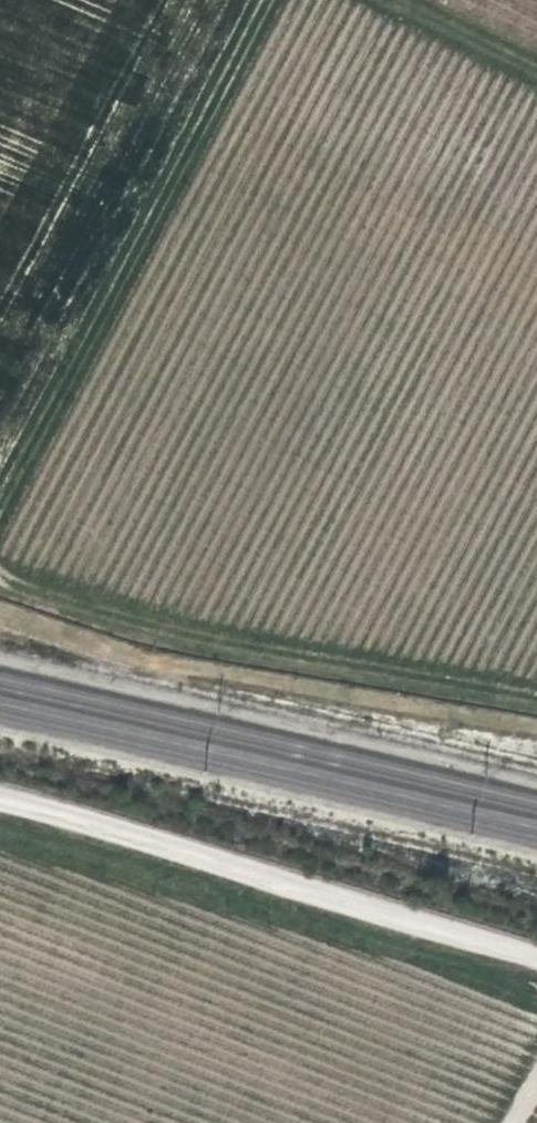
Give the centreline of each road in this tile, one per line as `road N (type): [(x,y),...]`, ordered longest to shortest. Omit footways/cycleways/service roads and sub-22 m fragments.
road 1 (track): [(250,0),(0,489)]
road 2 (track): [(0,584),(390,672),(536,696)]
road 3 (track): [(536,79),(377,0)]

